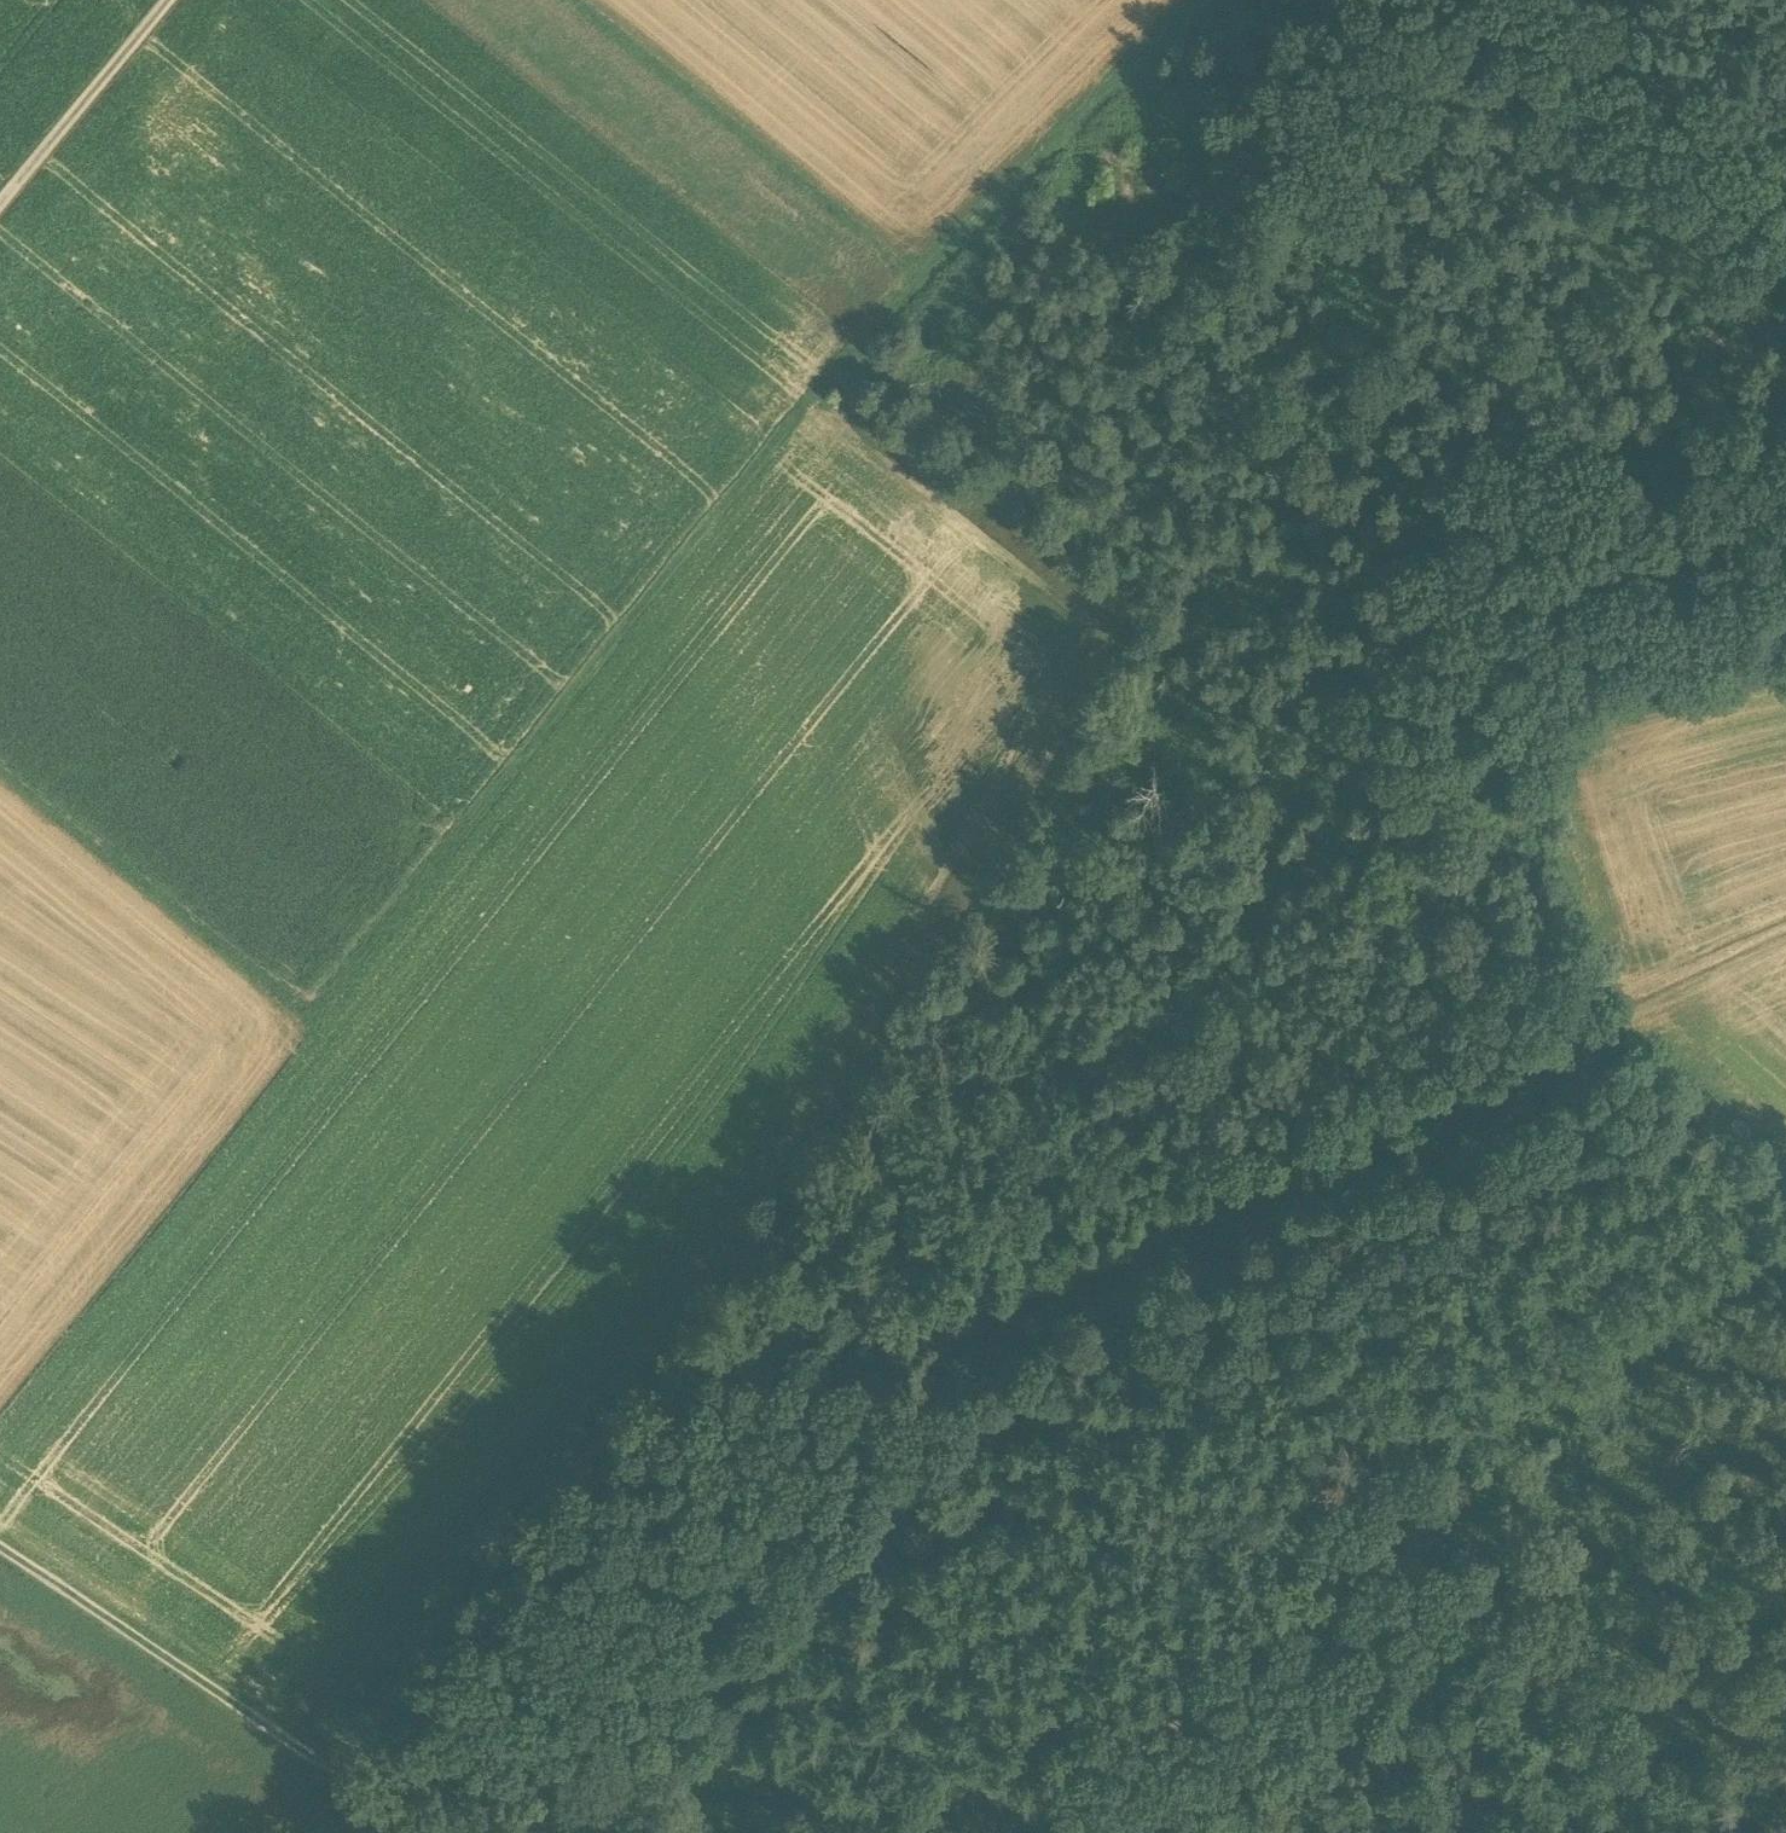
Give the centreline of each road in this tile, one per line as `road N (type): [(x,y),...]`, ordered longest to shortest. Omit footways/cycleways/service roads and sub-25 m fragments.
road 1 (track): [(1195,0),(915,270),(326,1008),(292,1012),(0,774)]
road 2 (track): [(1140,1832),(1027,1807),(495,1754),(392,1778)]
road 3 (track): [(0,1548),(305,1745),(392,1778)]
road 4 (track): [(577,0),(915,270)]
road 5 (track): [(1785,178),(1566,0)]
road 6 (track): [(0,204),(167,0)]

